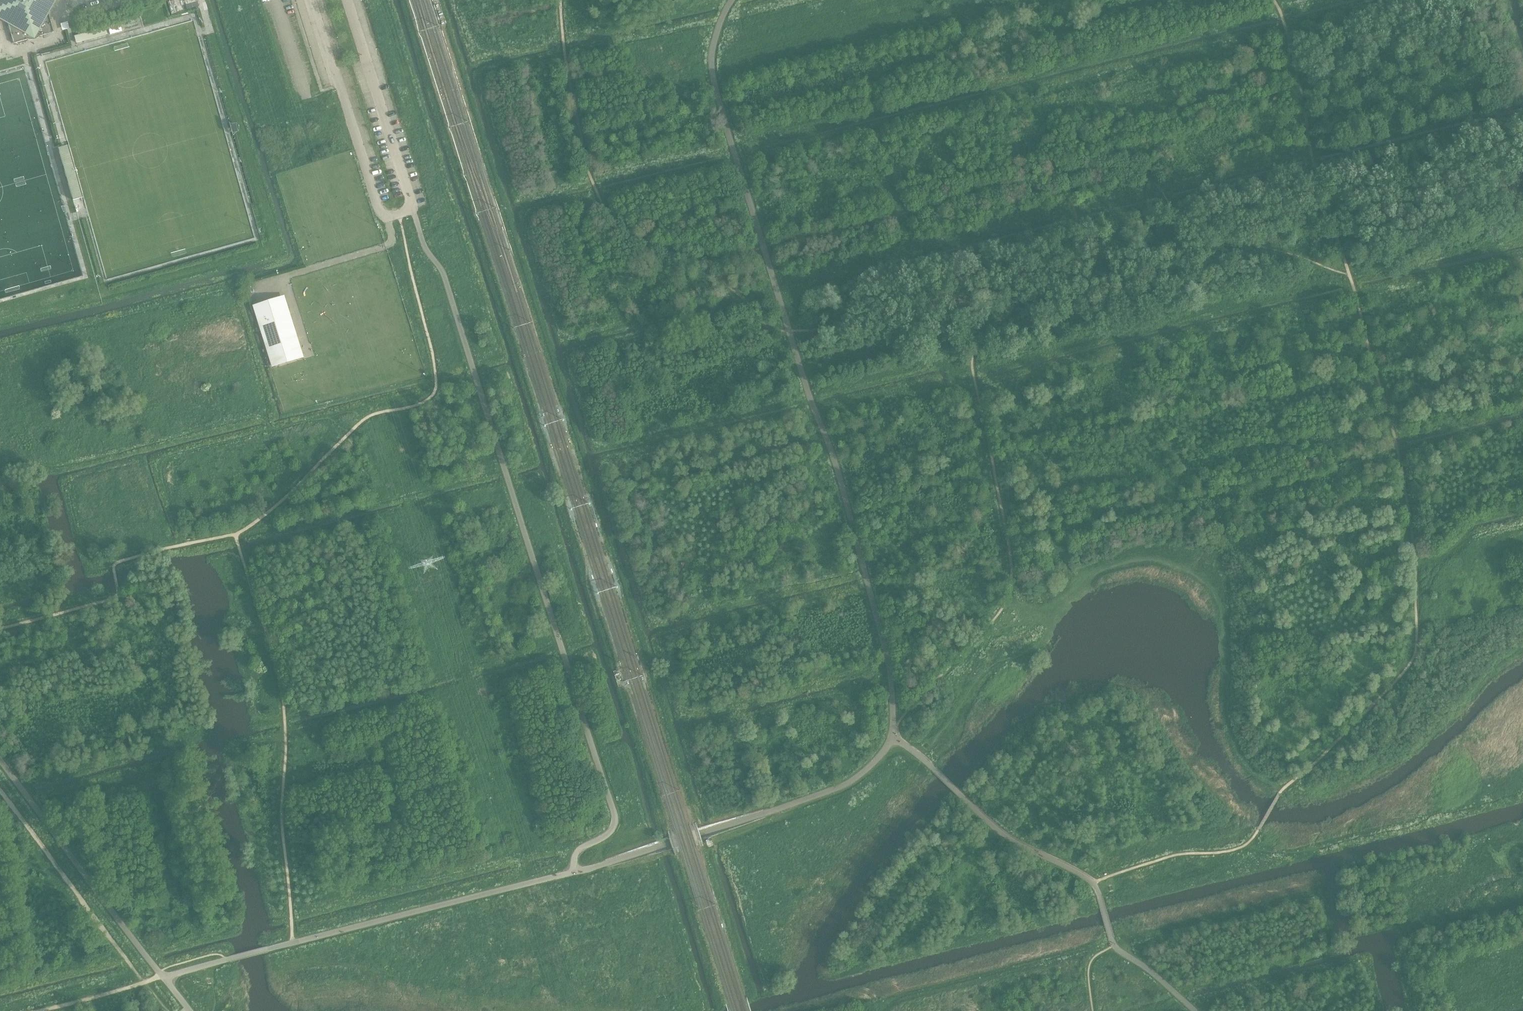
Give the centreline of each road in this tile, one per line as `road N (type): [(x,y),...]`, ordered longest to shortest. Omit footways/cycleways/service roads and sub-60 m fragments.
road 1 (unclassified): [(347,0),(412,208),(386,217)]

